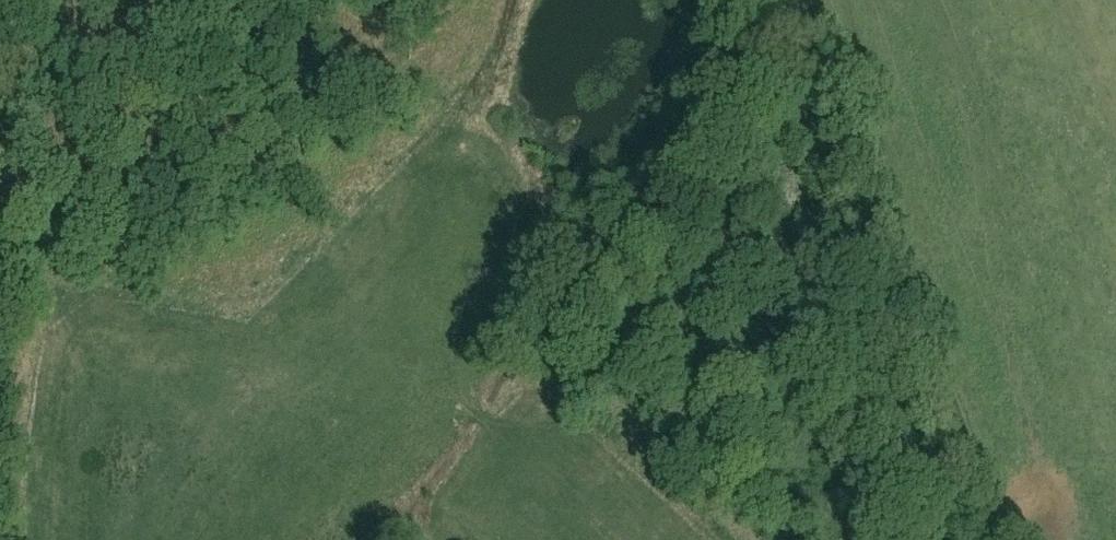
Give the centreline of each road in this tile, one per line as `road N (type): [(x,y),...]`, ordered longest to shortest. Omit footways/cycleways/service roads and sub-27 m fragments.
road 1 (track): [(783,0),(856,114),(901,342),(966,539)]

